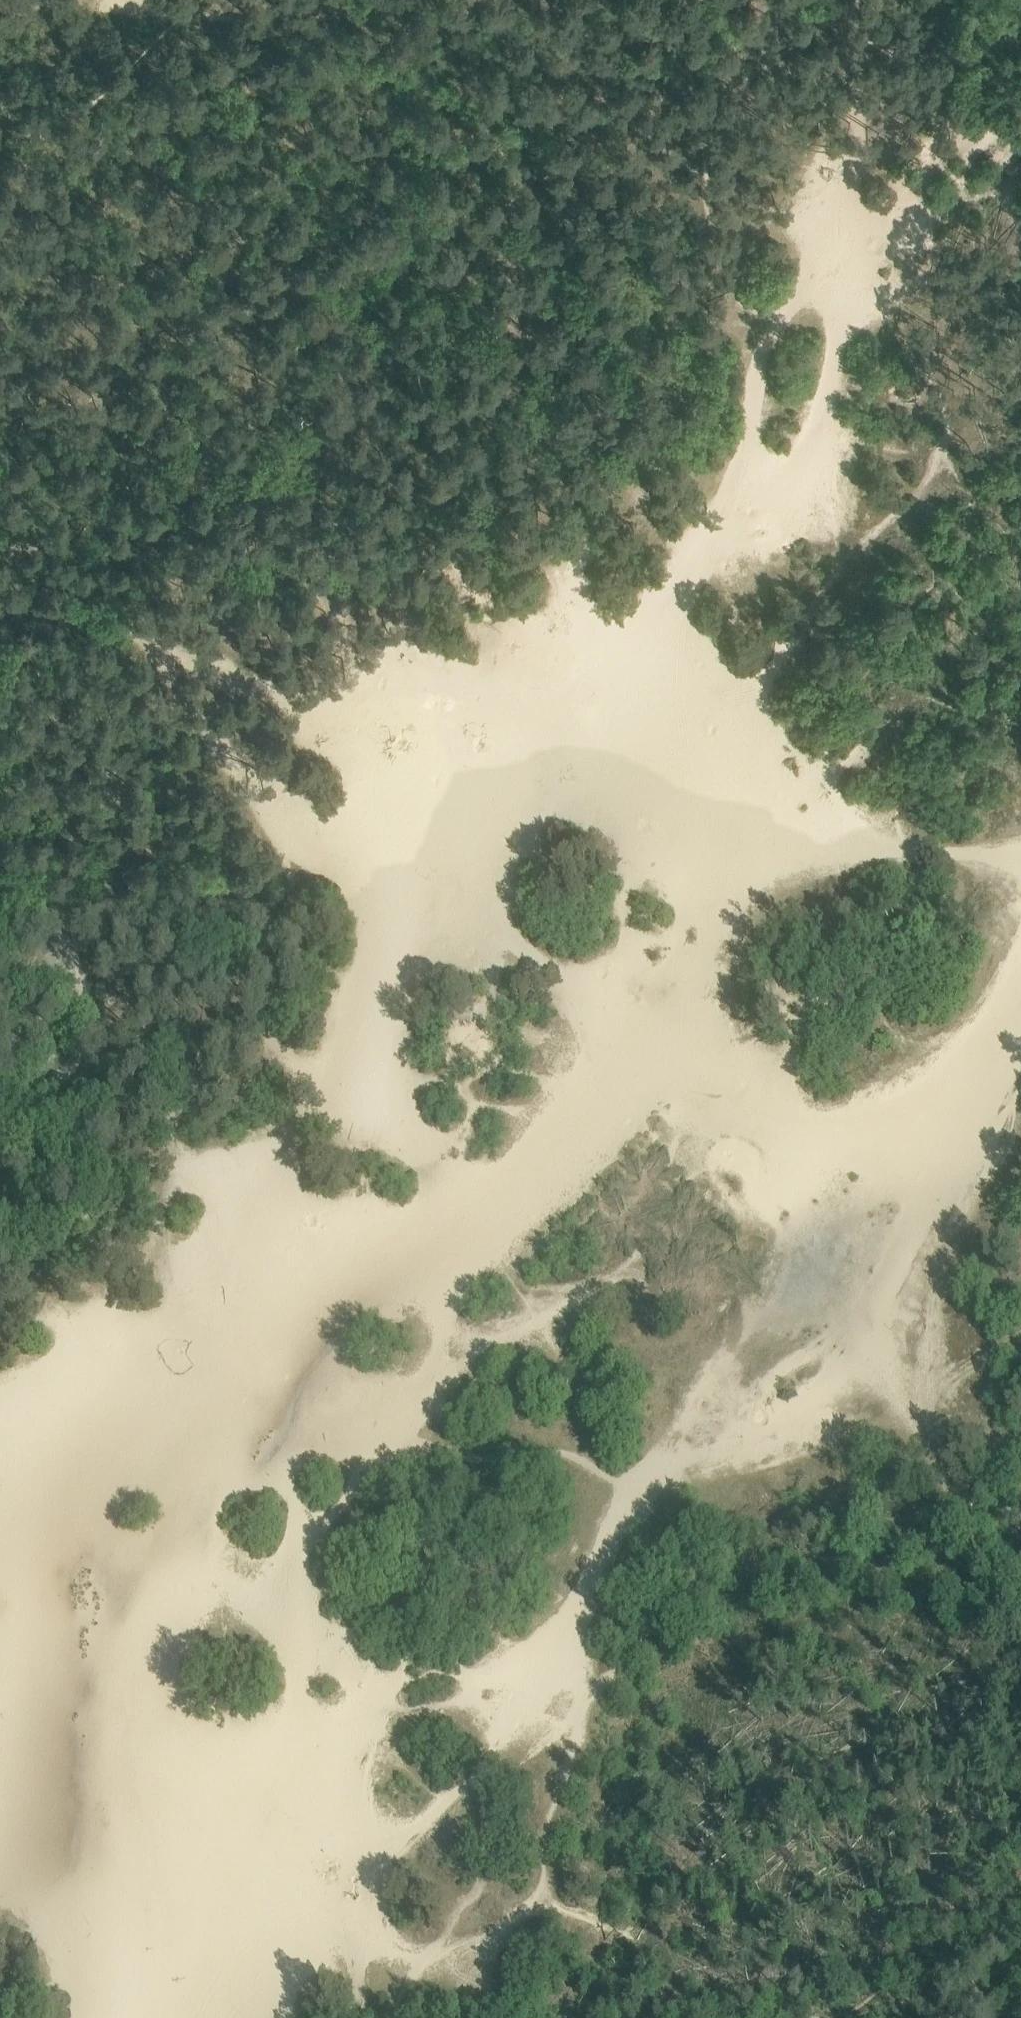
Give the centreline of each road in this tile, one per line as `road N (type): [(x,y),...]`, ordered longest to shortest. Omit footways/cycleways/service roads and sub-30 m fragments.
road 1 (track): [(367,1009),(367,938),(357,896),(253,795),(161,685),(70,599),(25,569),(0,500)]

